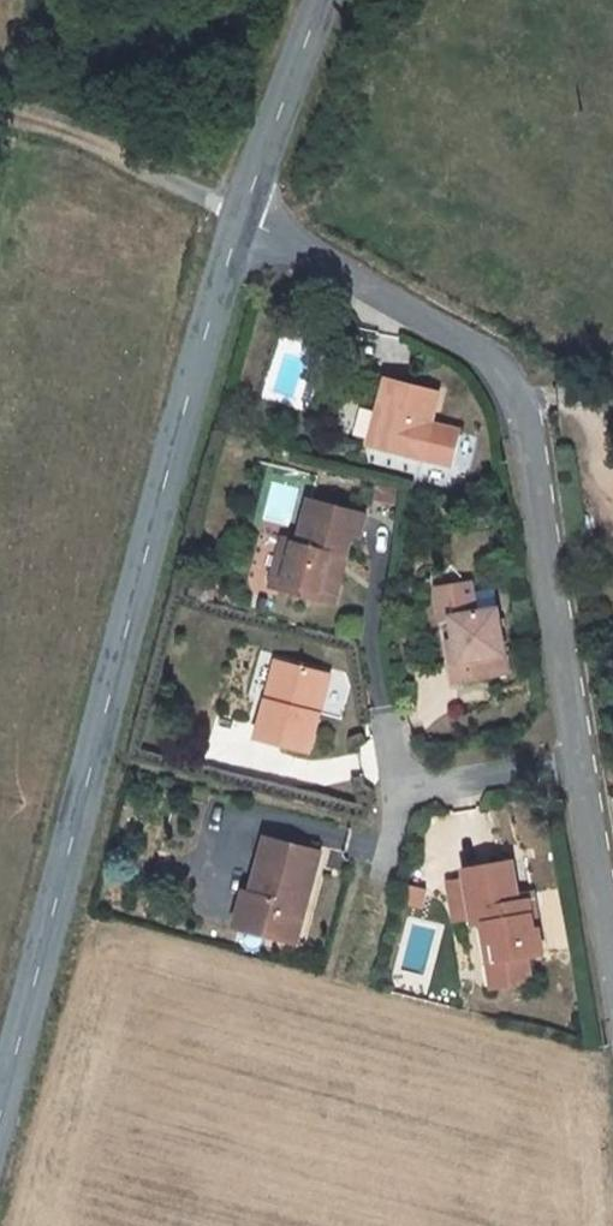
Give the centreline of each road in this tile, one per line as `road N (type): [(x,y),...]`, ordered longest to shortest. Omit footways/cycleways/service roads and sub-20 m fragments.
road 1 (tertiary): [(242,214),(0,1109)]
road 2 (residential): [(242,214),(452,335),(500,370),(524,409),(577,767)]
road 3 (residential): [(577,767),(399,791),(382,696),(386,573)]
road 4 (track): [(0,113),(91,140),(242,214)]
road 5 (tertiary): [(326,0),(242,214)]
road 6 (residential): [(577,767),(612,969)]

